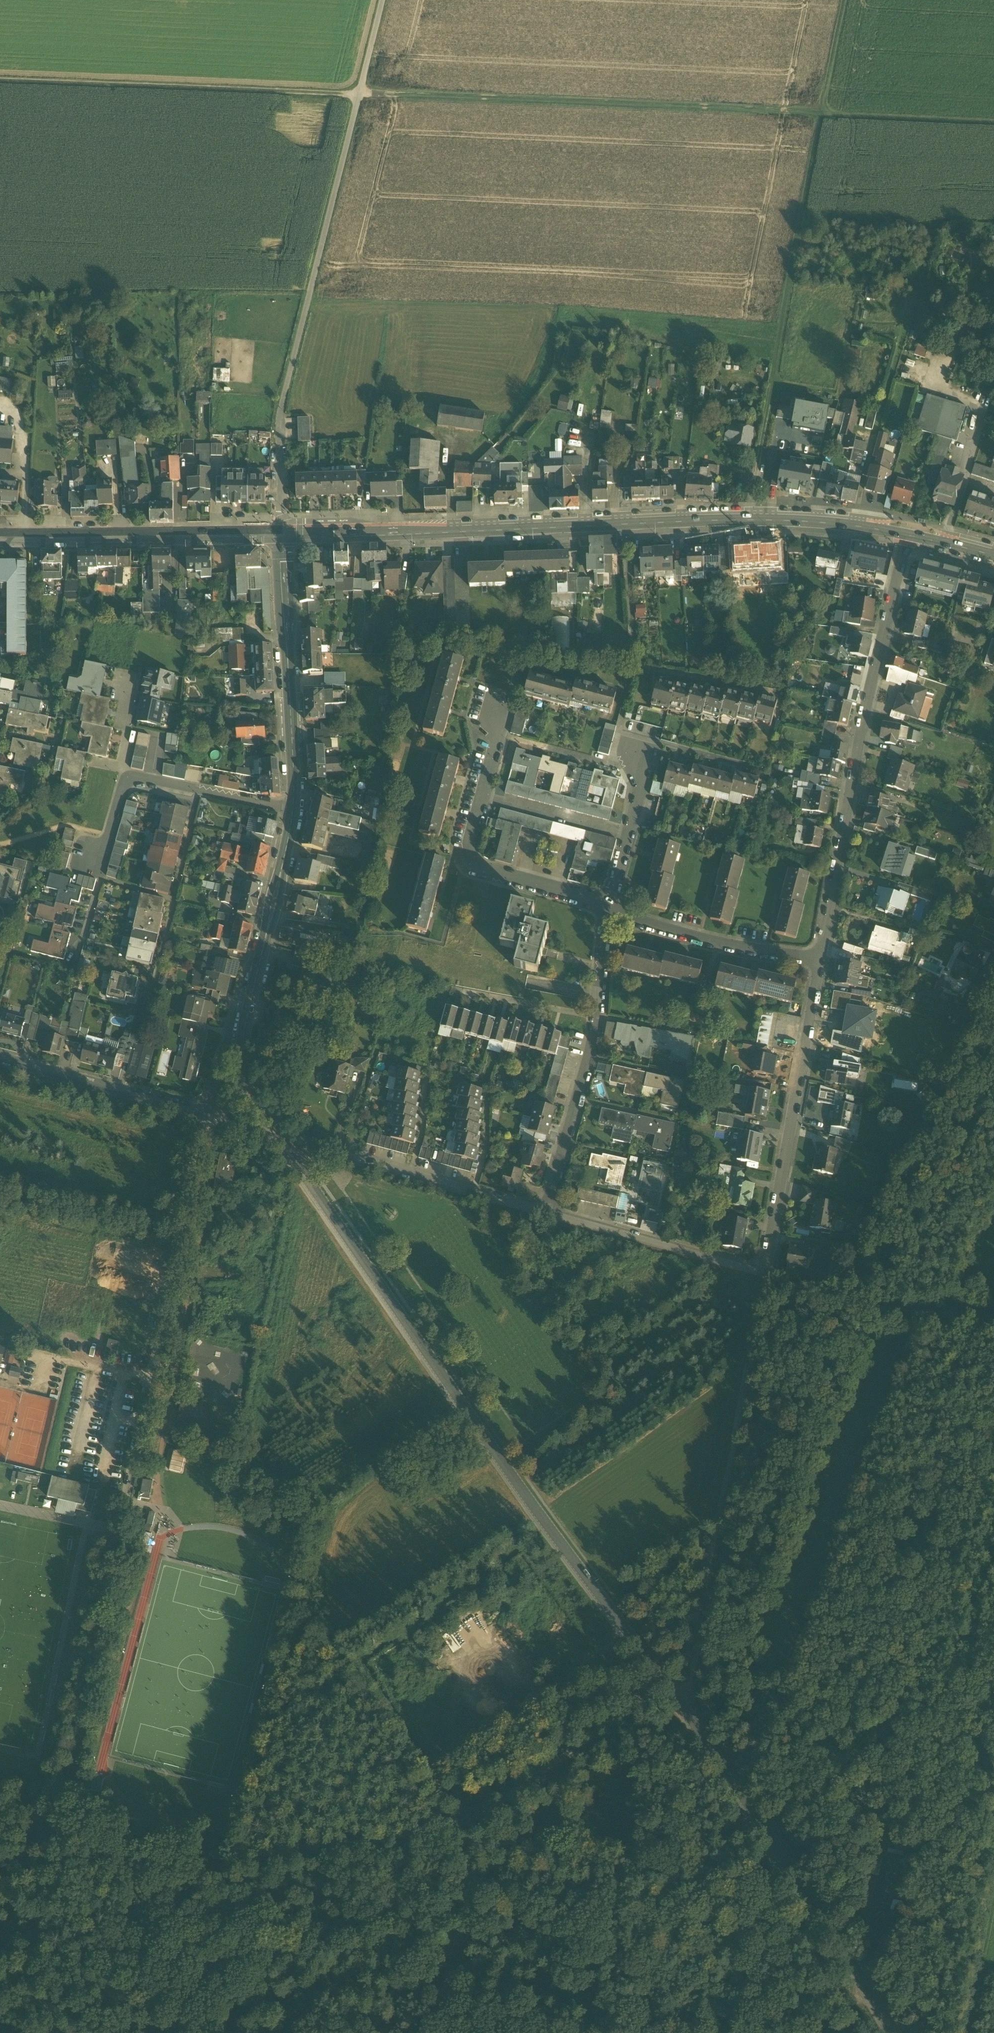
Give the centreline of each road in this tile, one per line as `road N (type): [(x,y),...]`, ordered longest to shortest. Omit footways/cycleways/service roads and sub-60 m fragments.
road 1 (tertiary): [(289,1154),(673,1693),(894,2032)]
road 2 (track): [(0,79),(993,118)]
road 3 (unclassified): [(207,1112),(157,1389),(58,1826)]
road 4 (track): [(58,1826),(202,1875),(262,1850),(436,1827),(477,1817),(659,1693),(673,1693)]
road 5 (secondary): [(284,536),(777,519),(910,533)]
road 6 (residential): [(544,1211),(763,1272),(819,961)]
road 7 (track): [(840,0),(764,447)]
road 8 (track): [(378,0),(279,427)]
road 9 (residential): [(819,961),(864,714),(910,533)]
road 10 (residential): [(544,1211),(596,1030),(609,910)]
road 11 (residential): [(609,910),(473,866),(496,739),(492,711)]
road 12 (secondary): [(0,539),(284,536)]
road 13 (tertiary): [(284,536),(293,810)]
road 14 (residential): [(289,1154),(315,1149),(544,1211)]
road 15 (tertiary): [(293,810),(246,1023)]
road 16 (residential): [(819,961),(763,954),(609,910)]
road 17 (residential): [(207,1112),(0,1059)]
road 18 (residential): [(293,810),(127,779)]
road 19 (track): [(993,1877),(962,2032)]
road 20 (residential): [(609,910),(642,787),(638,758)]
road 21 (track): [(58,1826),(28,1971)]

